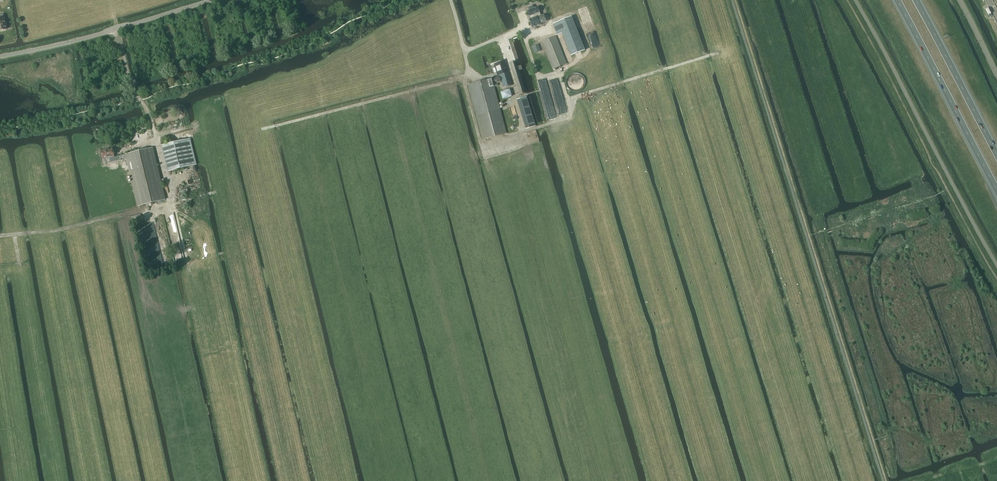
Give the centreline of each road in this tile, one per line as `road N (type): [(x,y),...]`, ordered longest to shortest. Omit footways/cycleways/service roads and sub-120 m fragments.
road 1 (track): [(262,129),(464,78),(483,149),(566,118),(578,96),(718,52)]
road 2 (unclassified): [(0,57),(212,0)]
road 3 (trunk): [(897,0),(996,190)]
road 4 (trunk): [(996,153),(916,0)]

